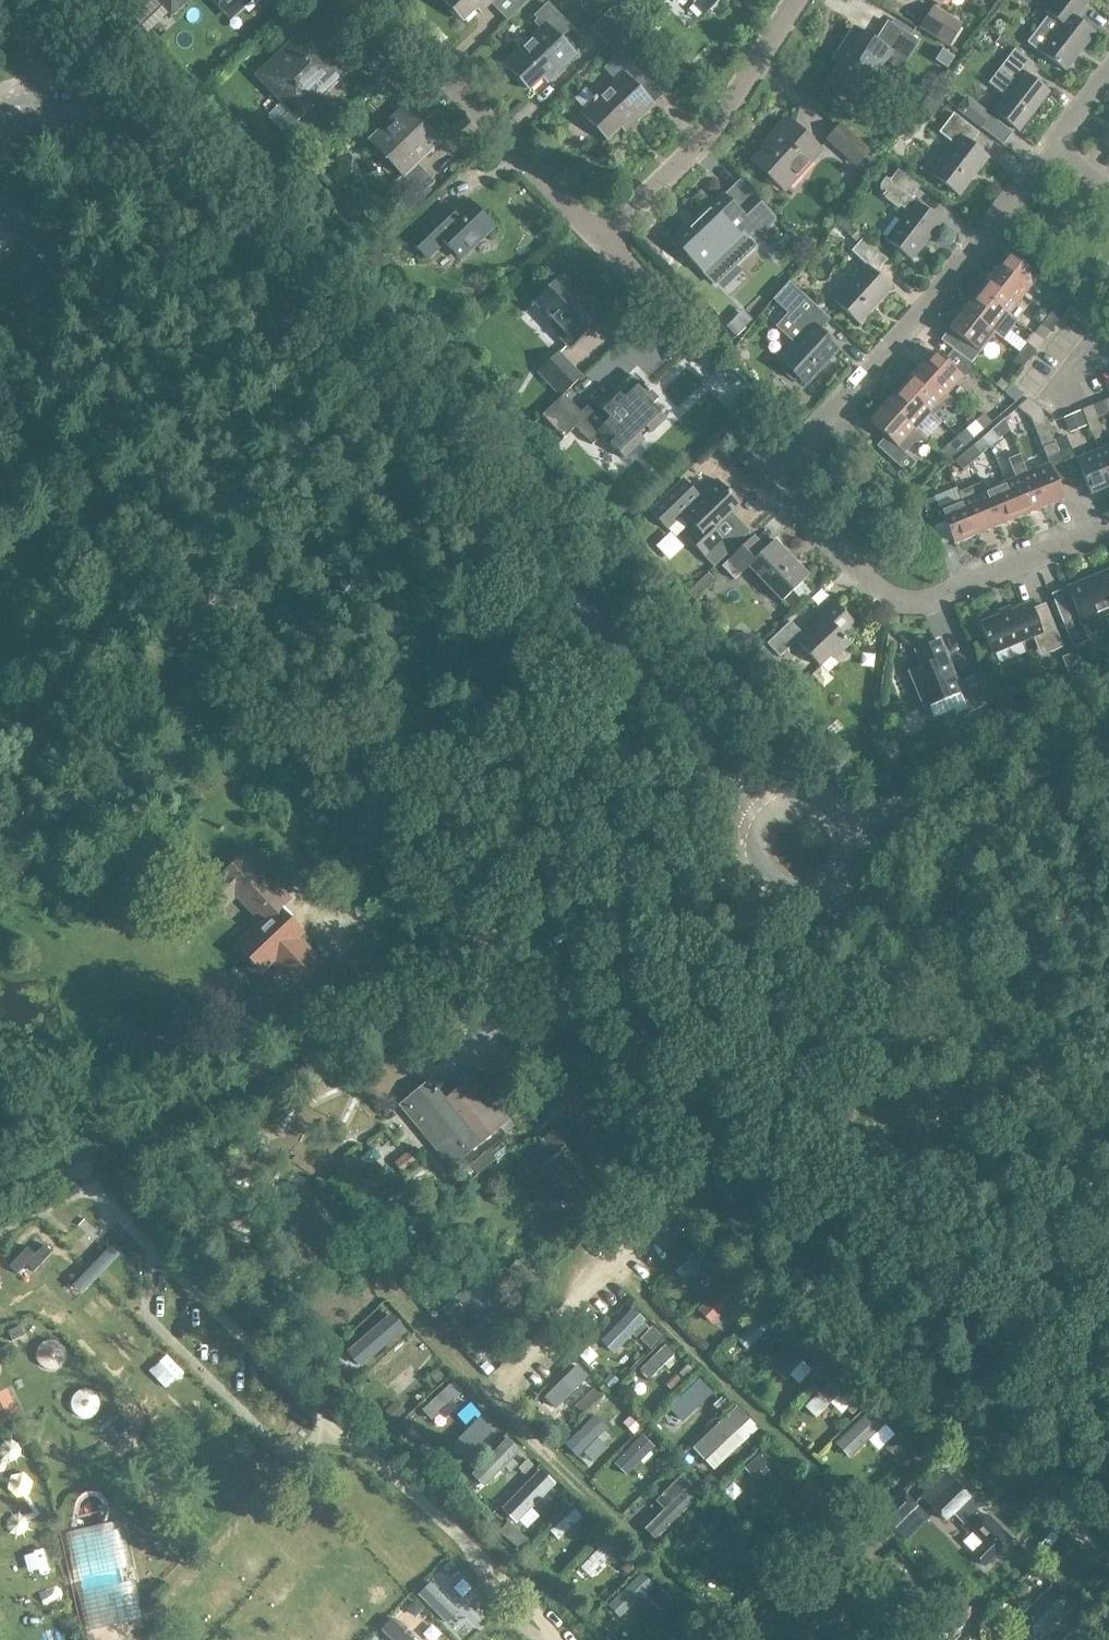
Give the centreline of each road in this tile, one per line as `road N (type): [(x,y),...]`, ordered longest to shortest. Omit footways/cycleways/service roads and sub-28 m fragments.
road 1 (tertiary): [(764,811),(146,146),(82,109),(33,100)]
road 2 (track): [(1108,1562),(517,964)]
road 3 (track): [(517,964),(0,430)]
road 4 (residential): [(792,0),(722,114),(605,243),(342,0)]
road 5 (track): [(0,1185),(517,964)]
road 6 (track): [(0,1243),(17,1221),(86,1194),(318,1420),(242,1493)]
road 7 (residential): [(766,472),(919,312),(1054,142)]
road 8 (residential): [(1108,529),(916,607),(873,588),(766,472)]
road 9 (tertiary): [(1108,1161),(837,882)]
road 10 (track): [(282,1455),(40,1213)]
road 11 (track): [(708,1158),(571,1303),(551,1331),(538,1374)]
road 12 (track): [(517,964),(757,870)]
road 13 (residential): [(897,808),(1108,722)]
road 14 (tertiary): [(764,811),(750,848),(768,884),(803,896),(837,882)]

